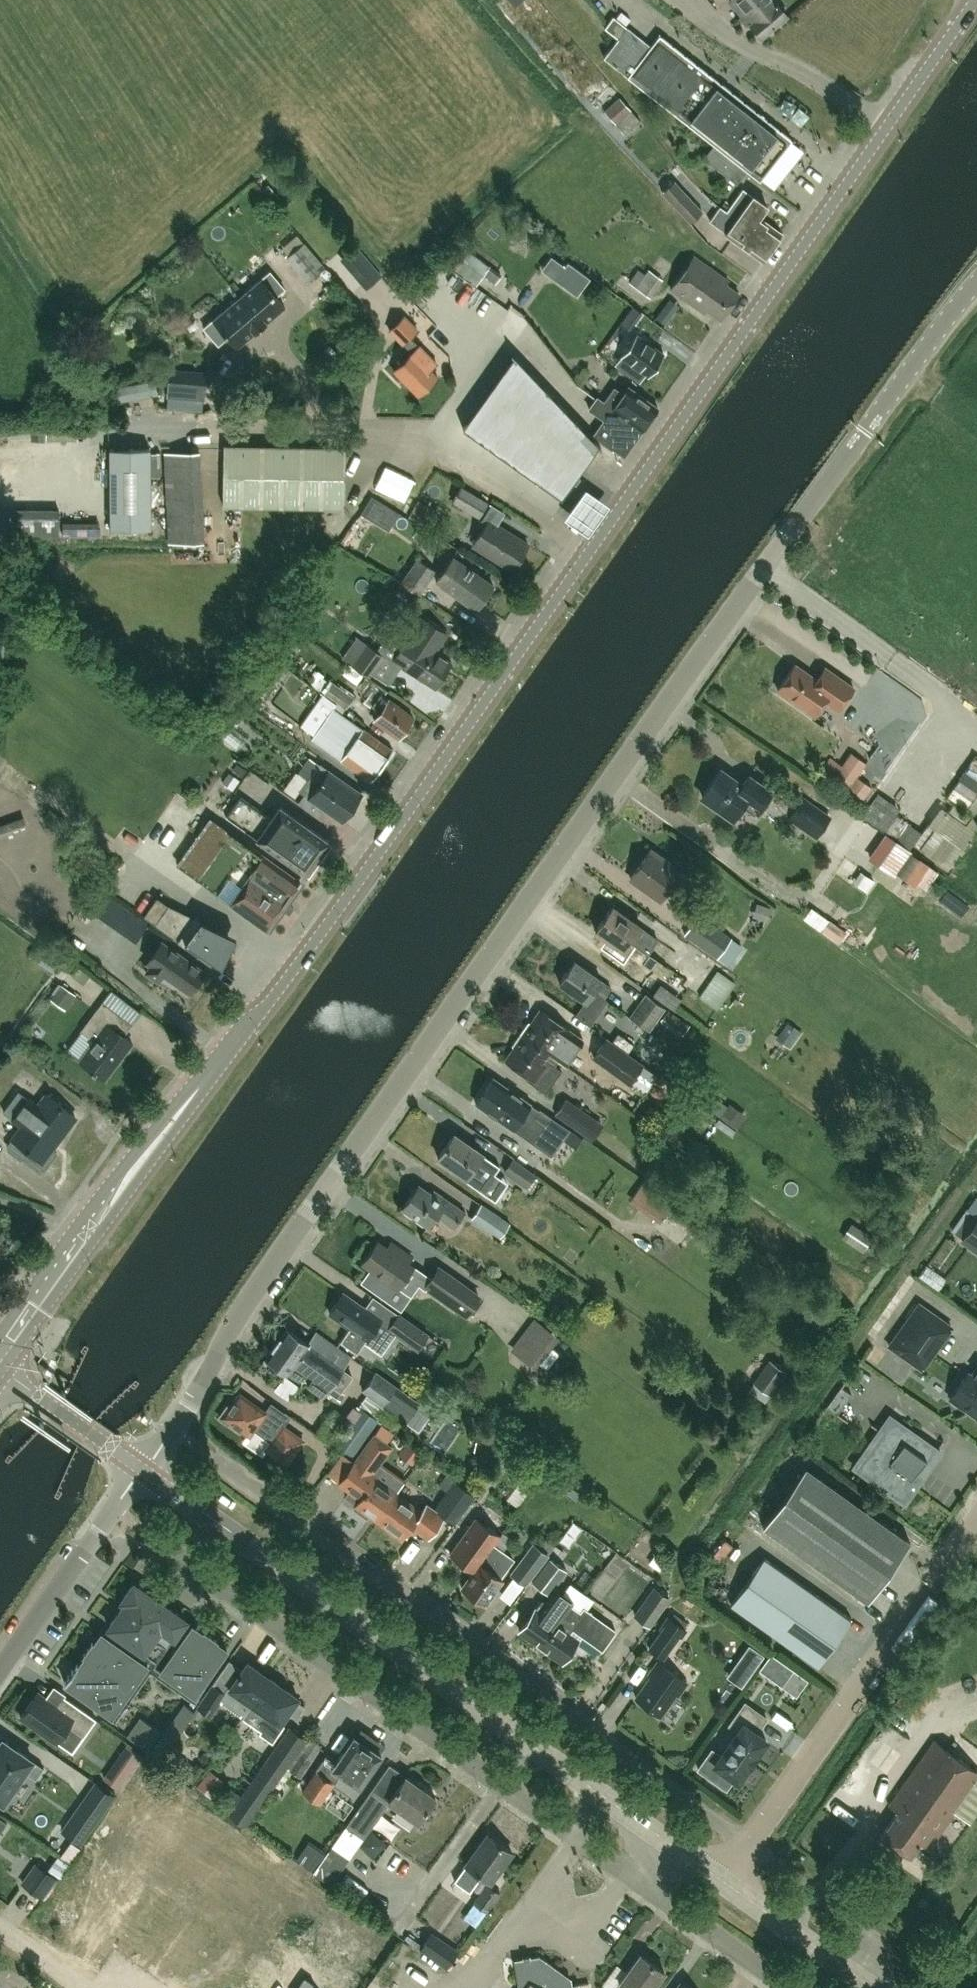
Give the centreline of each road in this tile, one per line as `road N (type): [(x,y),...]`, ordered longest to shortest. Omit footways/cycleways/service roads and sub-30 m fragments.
road 1 (tertiary): [(0,1355),(469,728),(976,3)]
road 2 (tertiary): [(139,1469),(410,1067),(863,432),(976,287)]
road 3 (residential): [(750,1844),(198,1445)]
road 4 (unclassified): [(652,1833),(139,1469)]
road 5 (residential): [(138,1532),(627,1873)]
road 6 (residential): [(750,1844),(976,1525)]
road 7 (tertiary): [(0,1668),(139,1469)]
road 8 (residential): [(870,1987),(879,1938),(750,1844)]
road 9 (residential): [(627,1873),(791,1987)]
road 10 (unclassified): [(870,1987),(722,1883)]
road 11 (tertiary): [(139,1469),(0,1369)]
road 12 (residential): [(0,1913),(92,1979),(115,1947)]

